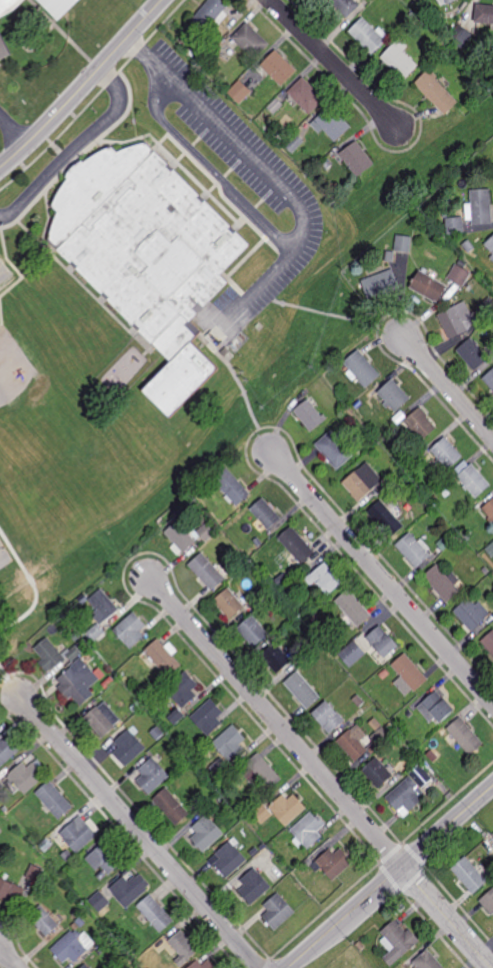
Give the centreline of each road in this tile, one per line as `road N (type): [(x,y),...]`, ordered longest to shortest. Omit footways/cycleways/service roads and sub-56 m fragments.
road 1 (residential): [(147,575),(403,868)]
road 2 (residential): [(20,695),(263,967)]
road 3 (residential): [(270,450),(492,702)]
road 4 (residential): [(492,789),(291,967)]
road 5 (tertiary): [(0,171),(163,0)]
road 6 (residential): [(271,0),(399,129)]
road 7 (residential): [(404,334),(492,437)]
road 8 (residential): [(403,868),(492,967)]

